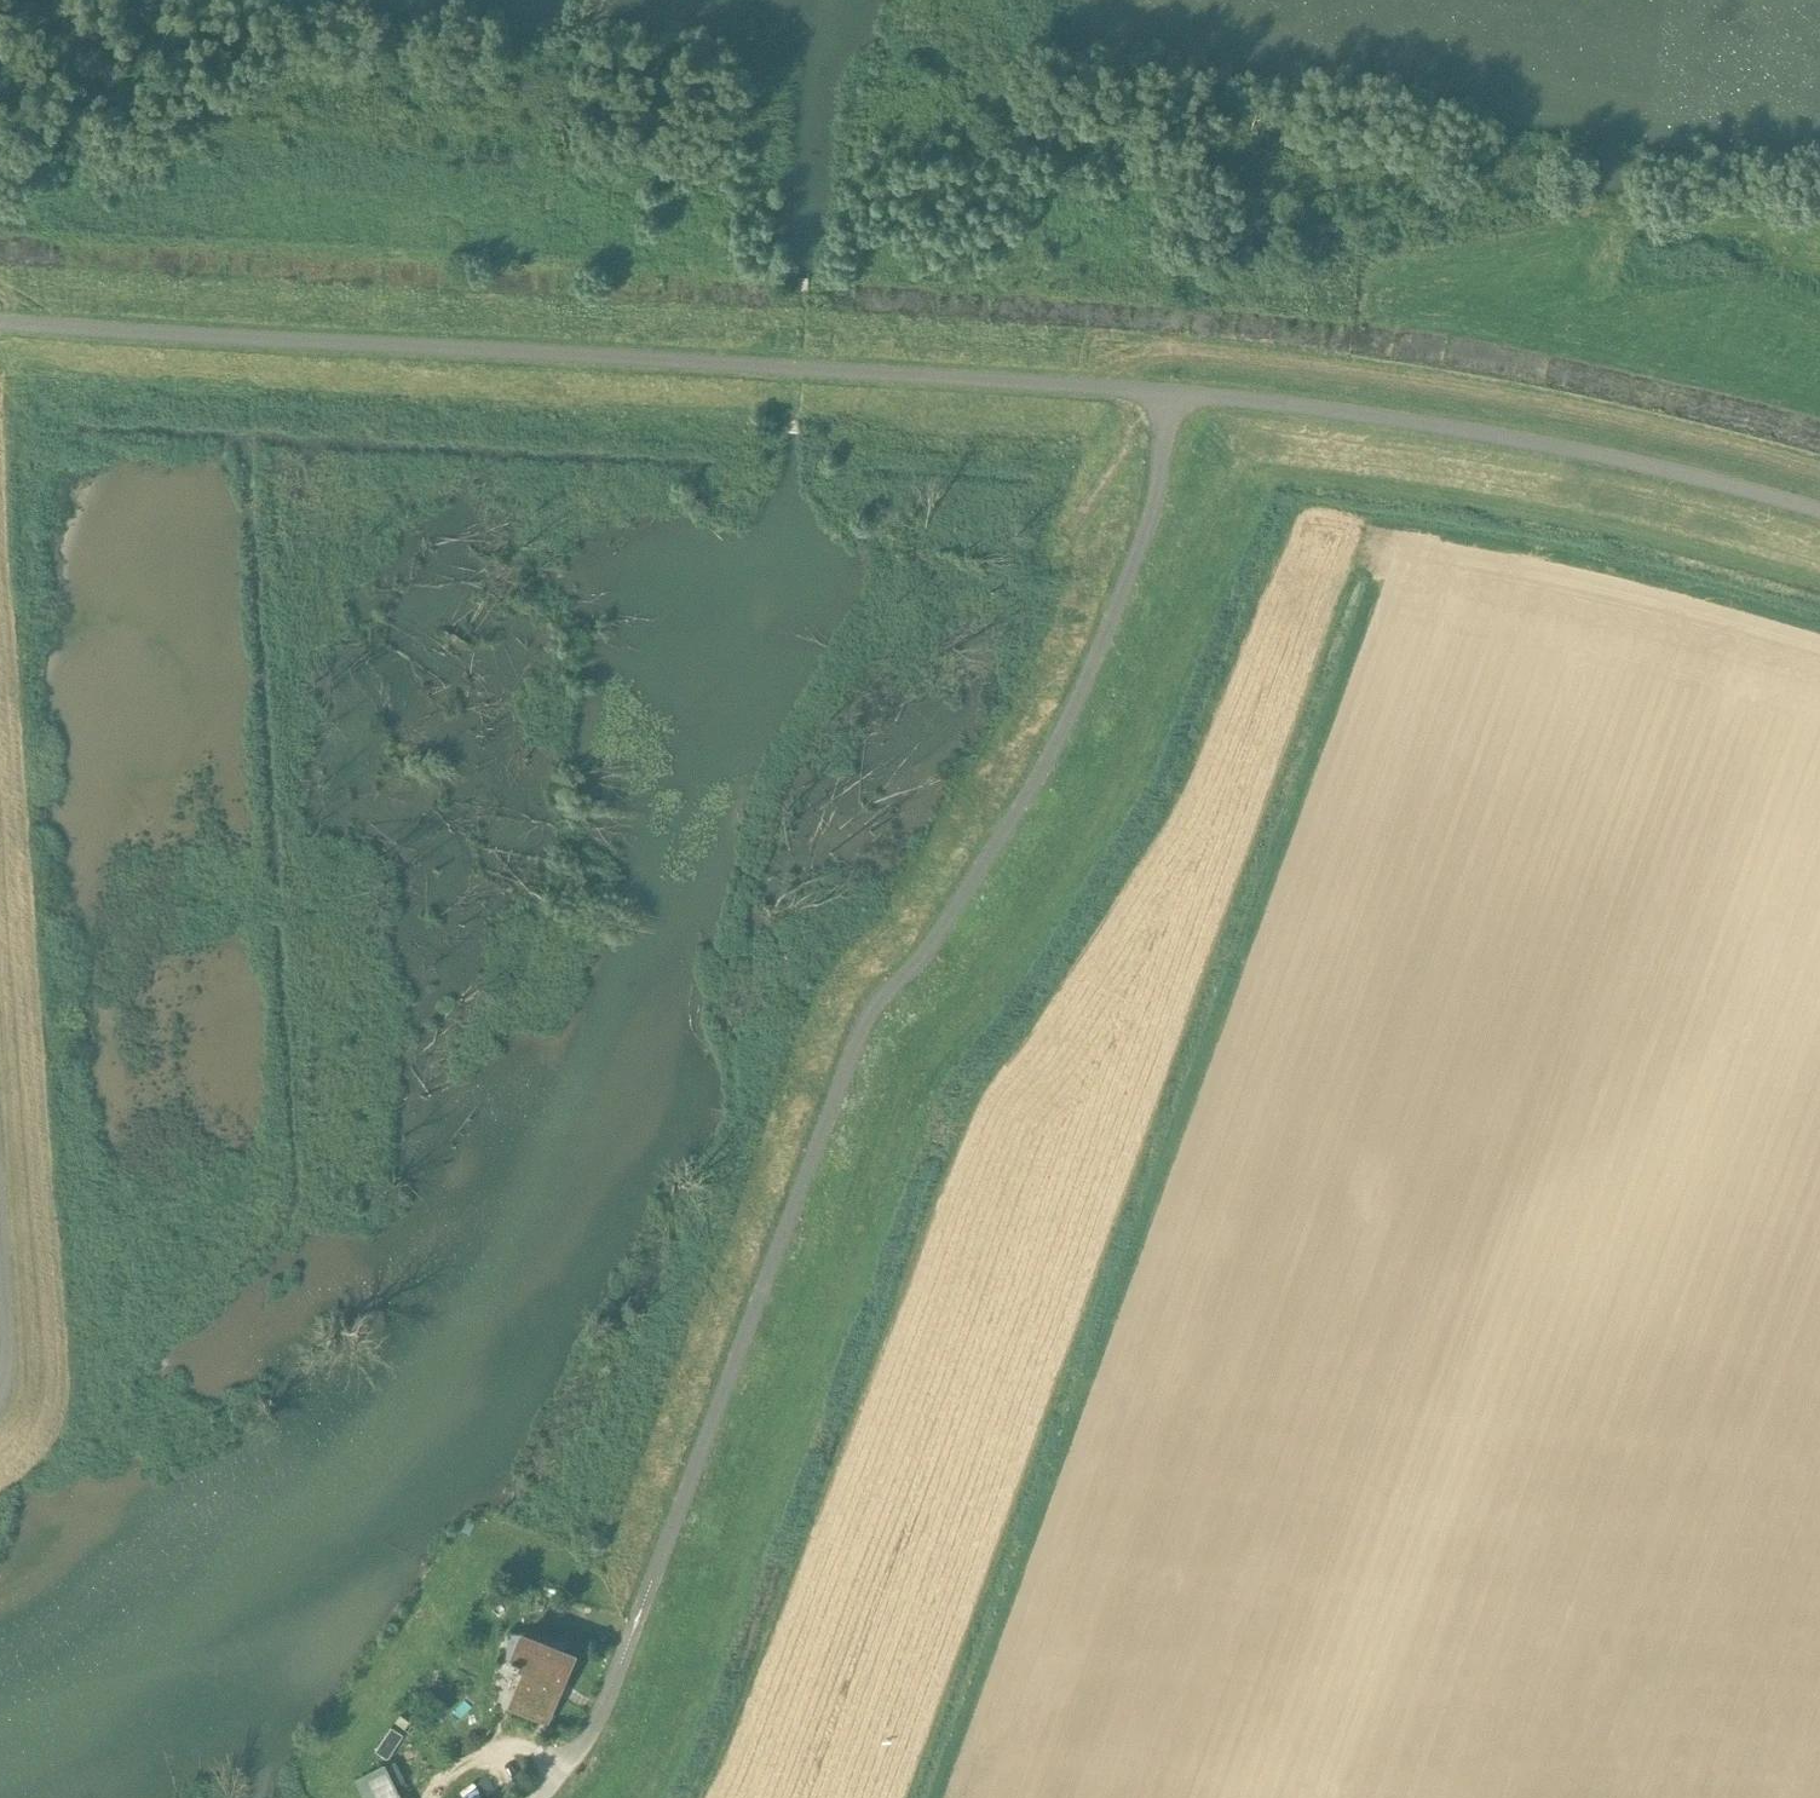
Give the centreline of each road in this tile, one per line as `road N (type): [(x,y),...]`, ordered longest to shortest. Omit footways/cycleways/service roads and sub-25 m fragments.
road 1 (unclassified): [(1819,516),(1550,448),(1290,402),(633,352),(0,320)]
road 2 (unclassified): [(0,1367),(10,1335),(0,1208)]

